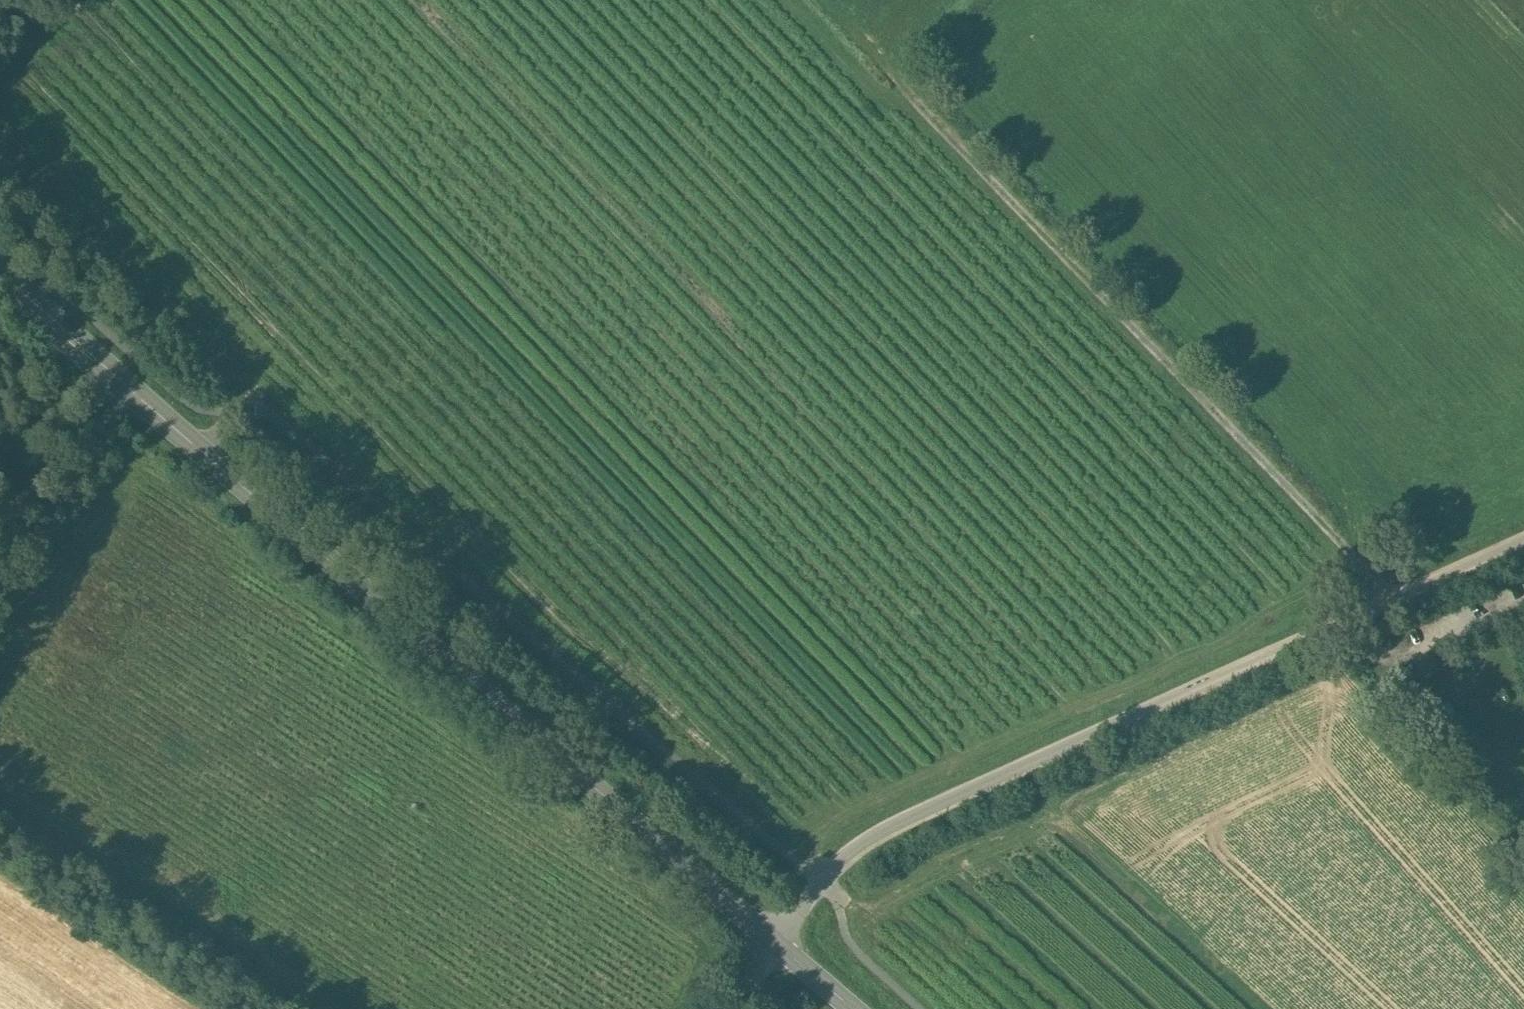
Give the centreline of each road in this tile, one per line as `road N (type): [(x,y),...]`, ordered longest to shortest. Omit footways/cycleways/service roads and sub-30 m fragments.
road 1 (secondary): [(0,275),(775,940)]
road 2 (unclassified): [(1523,540),(888,827),(818,881),(775,940)]
road 3 (track): [(1391,599),(1198,370),(838,0)]

